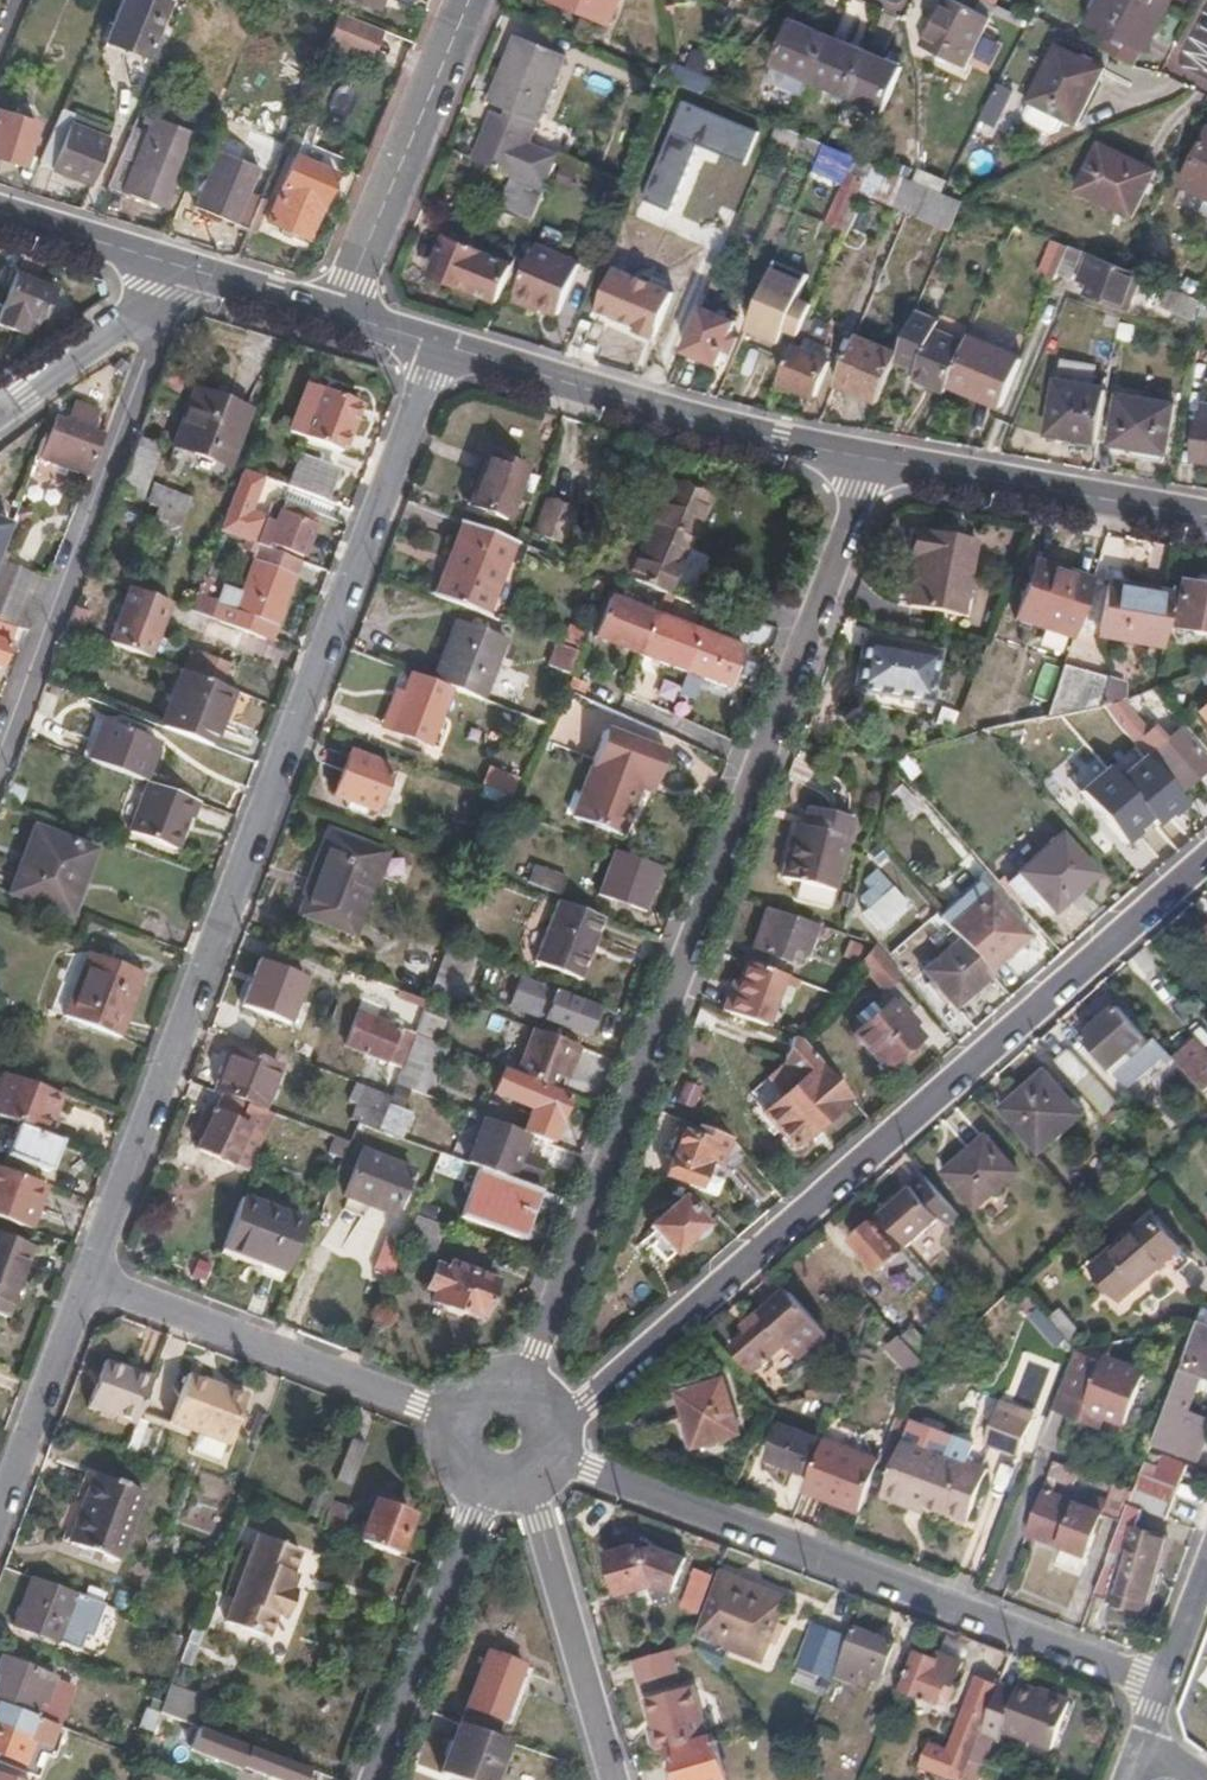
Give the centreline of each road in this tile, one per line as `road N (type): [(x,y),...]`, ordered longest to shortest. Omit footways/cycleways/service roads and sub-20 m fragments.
road 1 (residential): [(88,1281),(434,347)]
road 2 (residential): [(537,1367),(878,467)]
road 3 (residential): [(583,1408),(1206,862)]
road 4 (residential): [(587,1470),(1161,1684)]
road 5 (residential): [(167,295),(0,761)]
road 6 (tertiary): [(878,467),(434,347)]
road 7 (residential): [(431,1412),(88,1281)]
road 8 (residential): [(464,0),(336,314)]
road 9 (tertiary): [(1206,520),(878,467)]
road 10 (residential): [(474,1520),(376,1779)]
road 11 (residential): [(537,1522),(613,1779)]
road 12 (residential): [(88,1281),(0,1513)]
road 13 (residential): [(0,409),(167,295)]
road 14 (tertiary): [(177,265),(0,207)]
road 15 (tertiary): [(336,314),(177,265)]
road 16 (residential): [(431,1412),(427,1463),(436,1486),(474,1520)]
road 17 (residential): [(537,1367),(487,1364),(444,1391),(431,1412)]
road 18 (residential): [(1206,1568),(1161,1684)]

